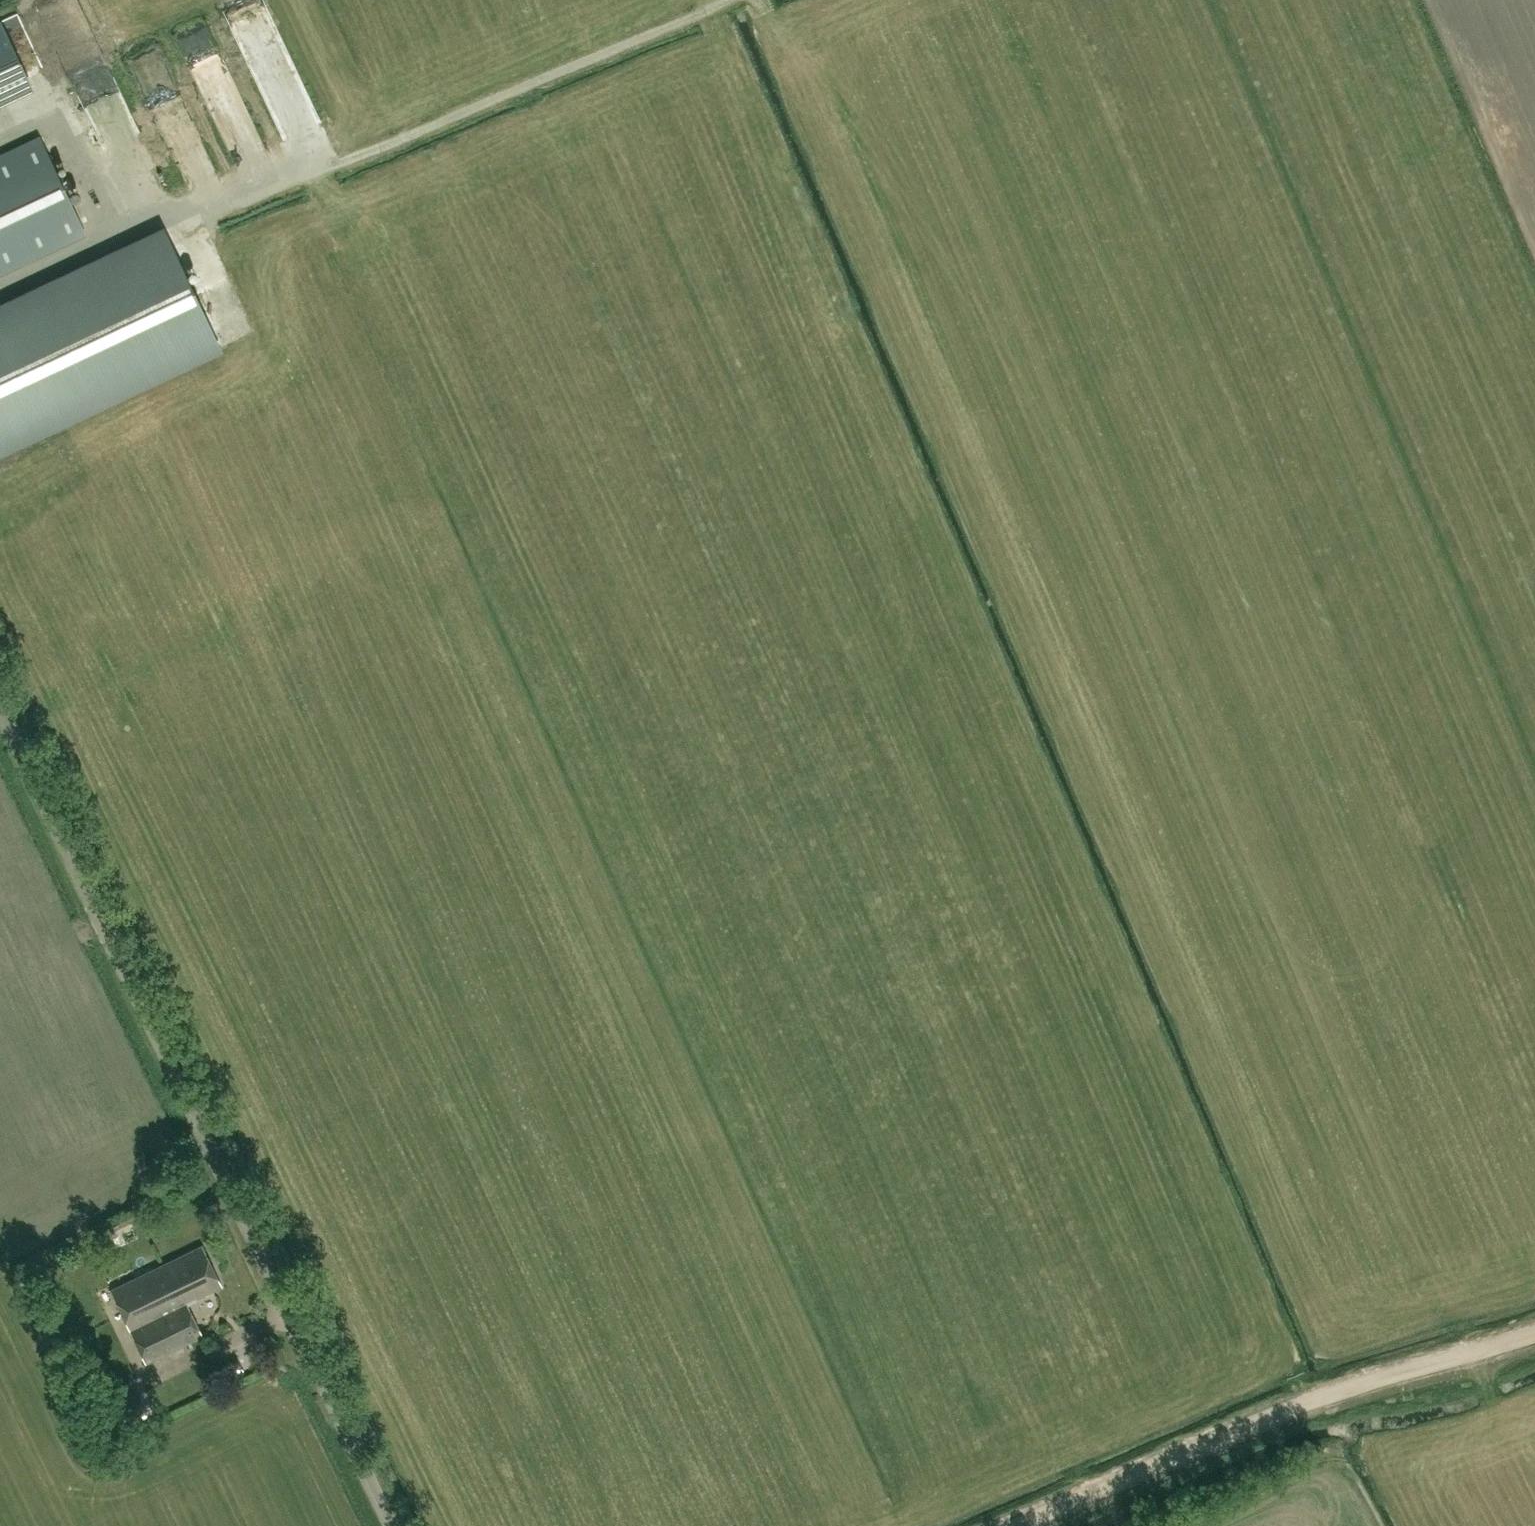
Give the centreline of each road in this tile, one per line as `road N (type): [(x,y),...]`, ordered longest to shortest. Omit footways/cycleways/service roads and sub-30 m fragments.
road 1 (unclassified): [(392,1525),(0,715)]
road 2 (unclassified): [(1041,1525),(1534,1321)]

